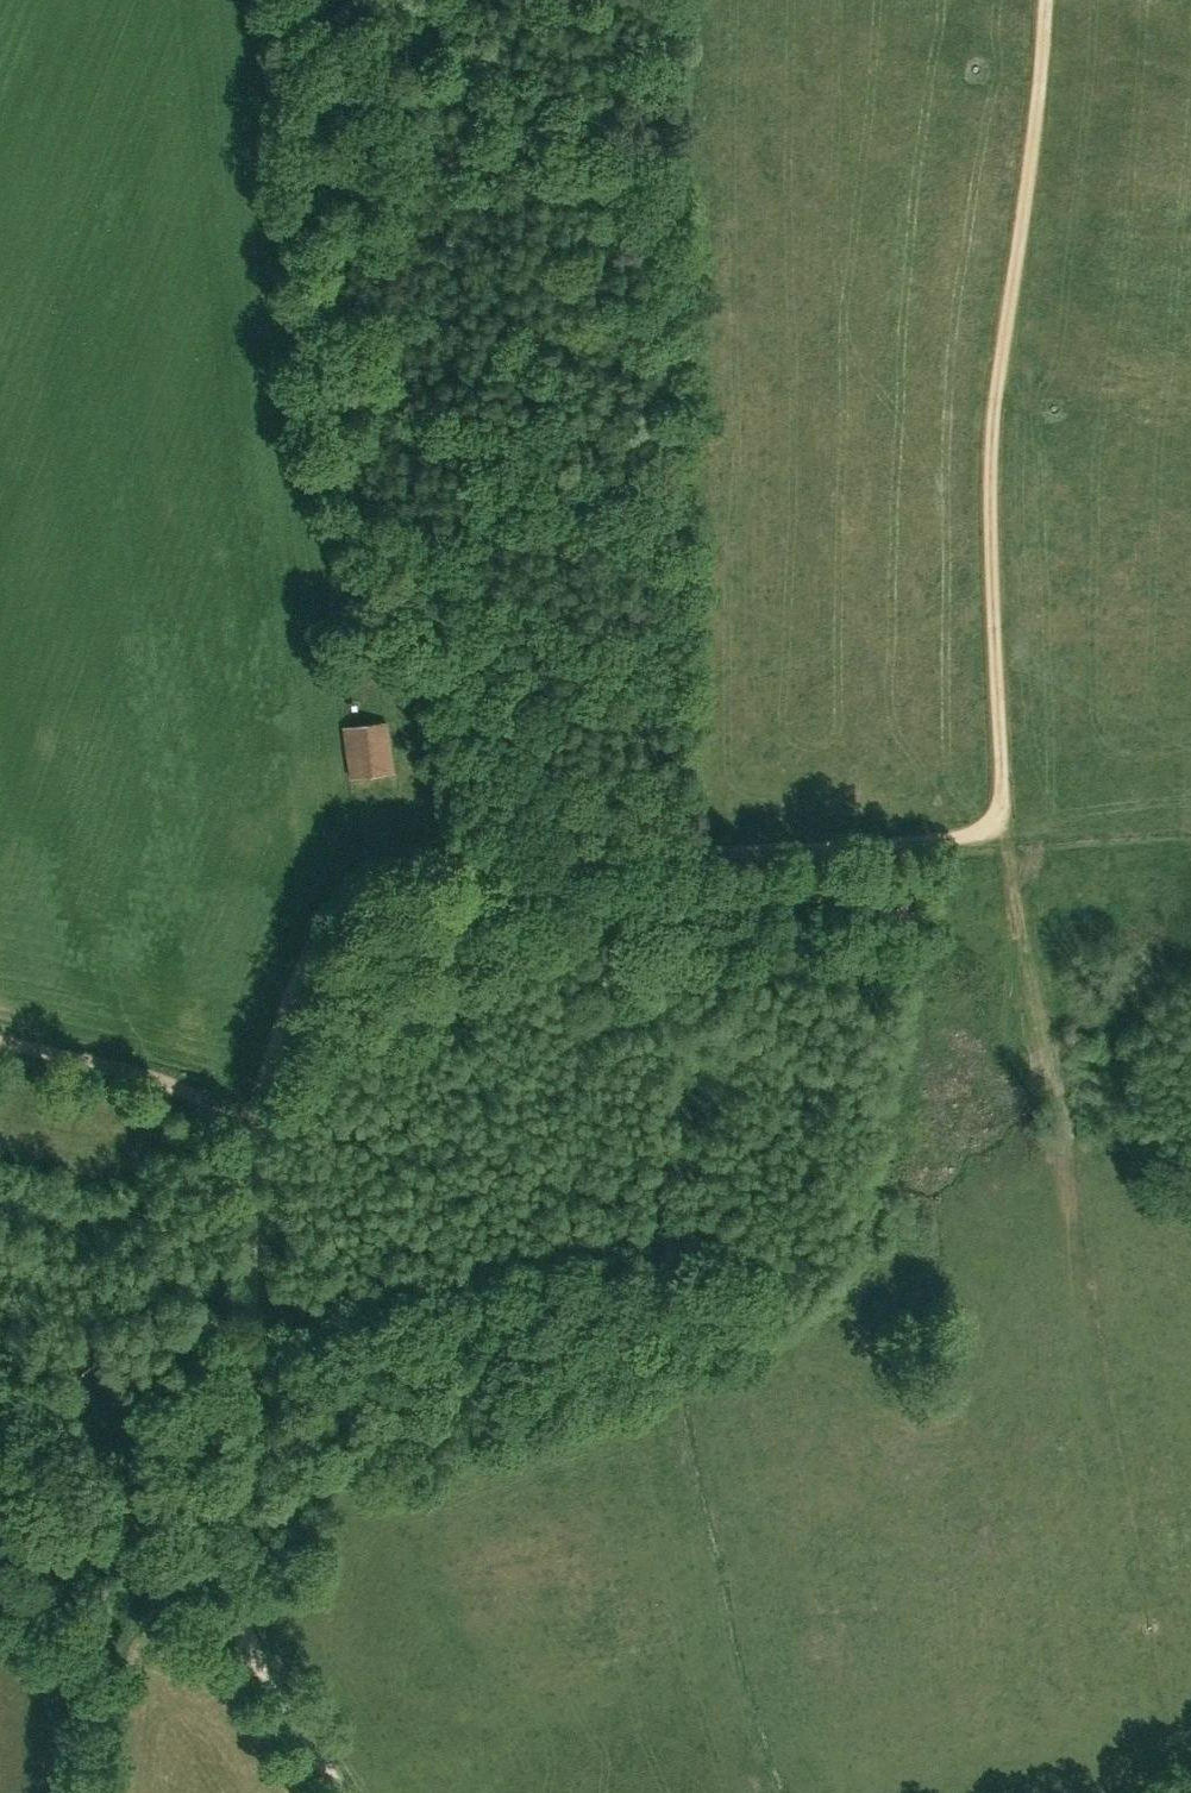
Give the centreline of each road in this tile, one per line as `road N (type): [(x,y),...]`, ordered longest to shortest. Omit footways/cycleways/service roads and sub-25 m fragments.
road 1 (track): [(240,1127),(250,1153),(254,1253),(240,1515),(244,1618),(259,1669),(346,1792)]
road 2 (track): [(0,1039),(177,1085),(240,1127)]

